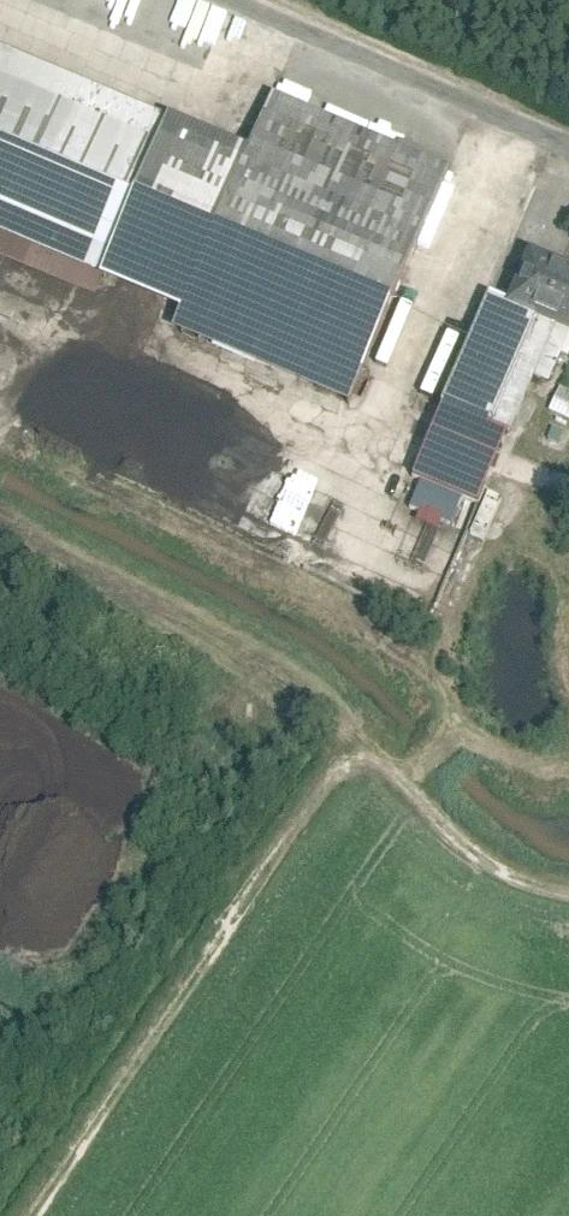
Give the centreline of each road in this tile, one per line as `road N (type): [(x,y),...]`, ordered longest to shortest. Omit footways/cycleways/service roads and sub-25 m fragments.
road 1 (residential): [(247,0),(568,135)]

